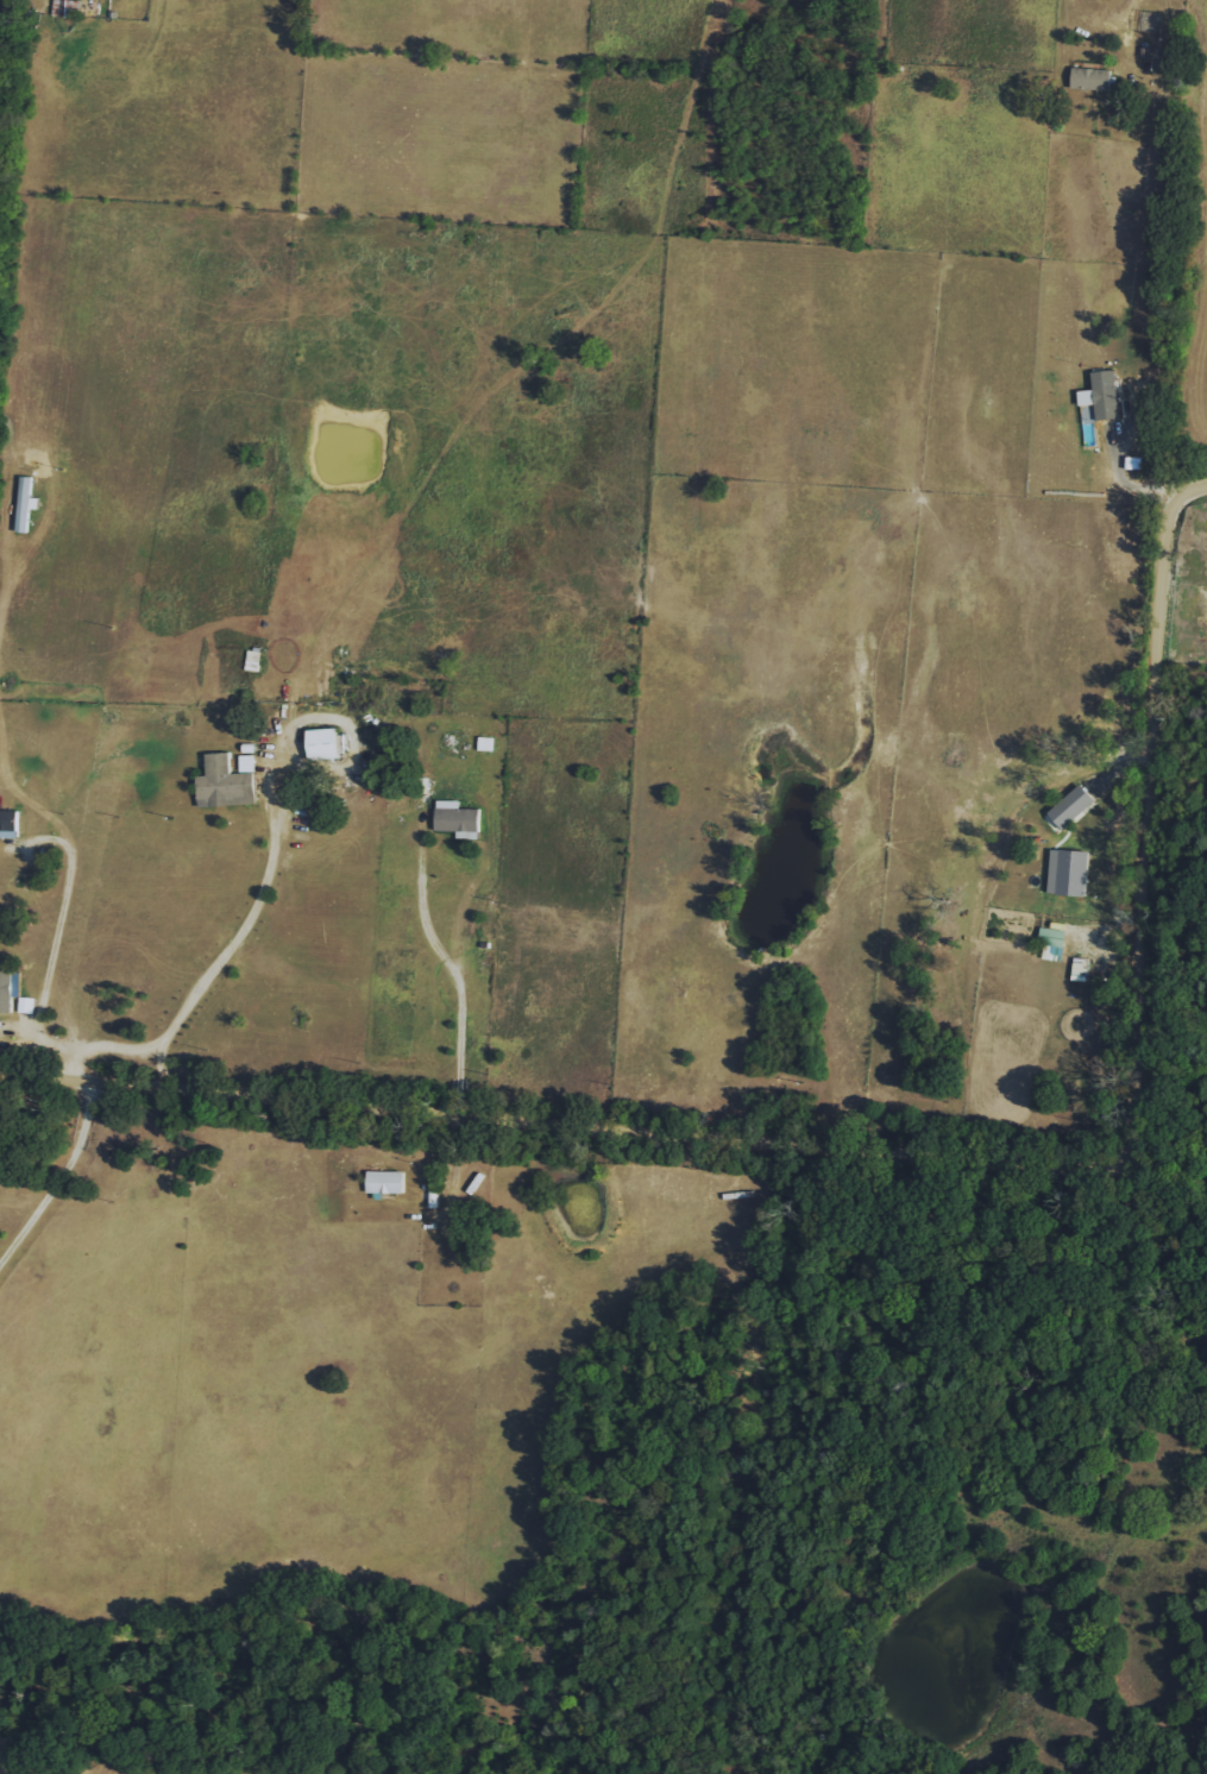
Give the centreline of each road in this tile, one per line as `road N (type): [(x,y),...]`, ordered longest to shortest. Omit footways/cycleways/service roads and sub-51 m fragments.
road 1 (residential): [(1206,484),(1187,510),(1126,1178),(1096,1191),(0,1048)]

